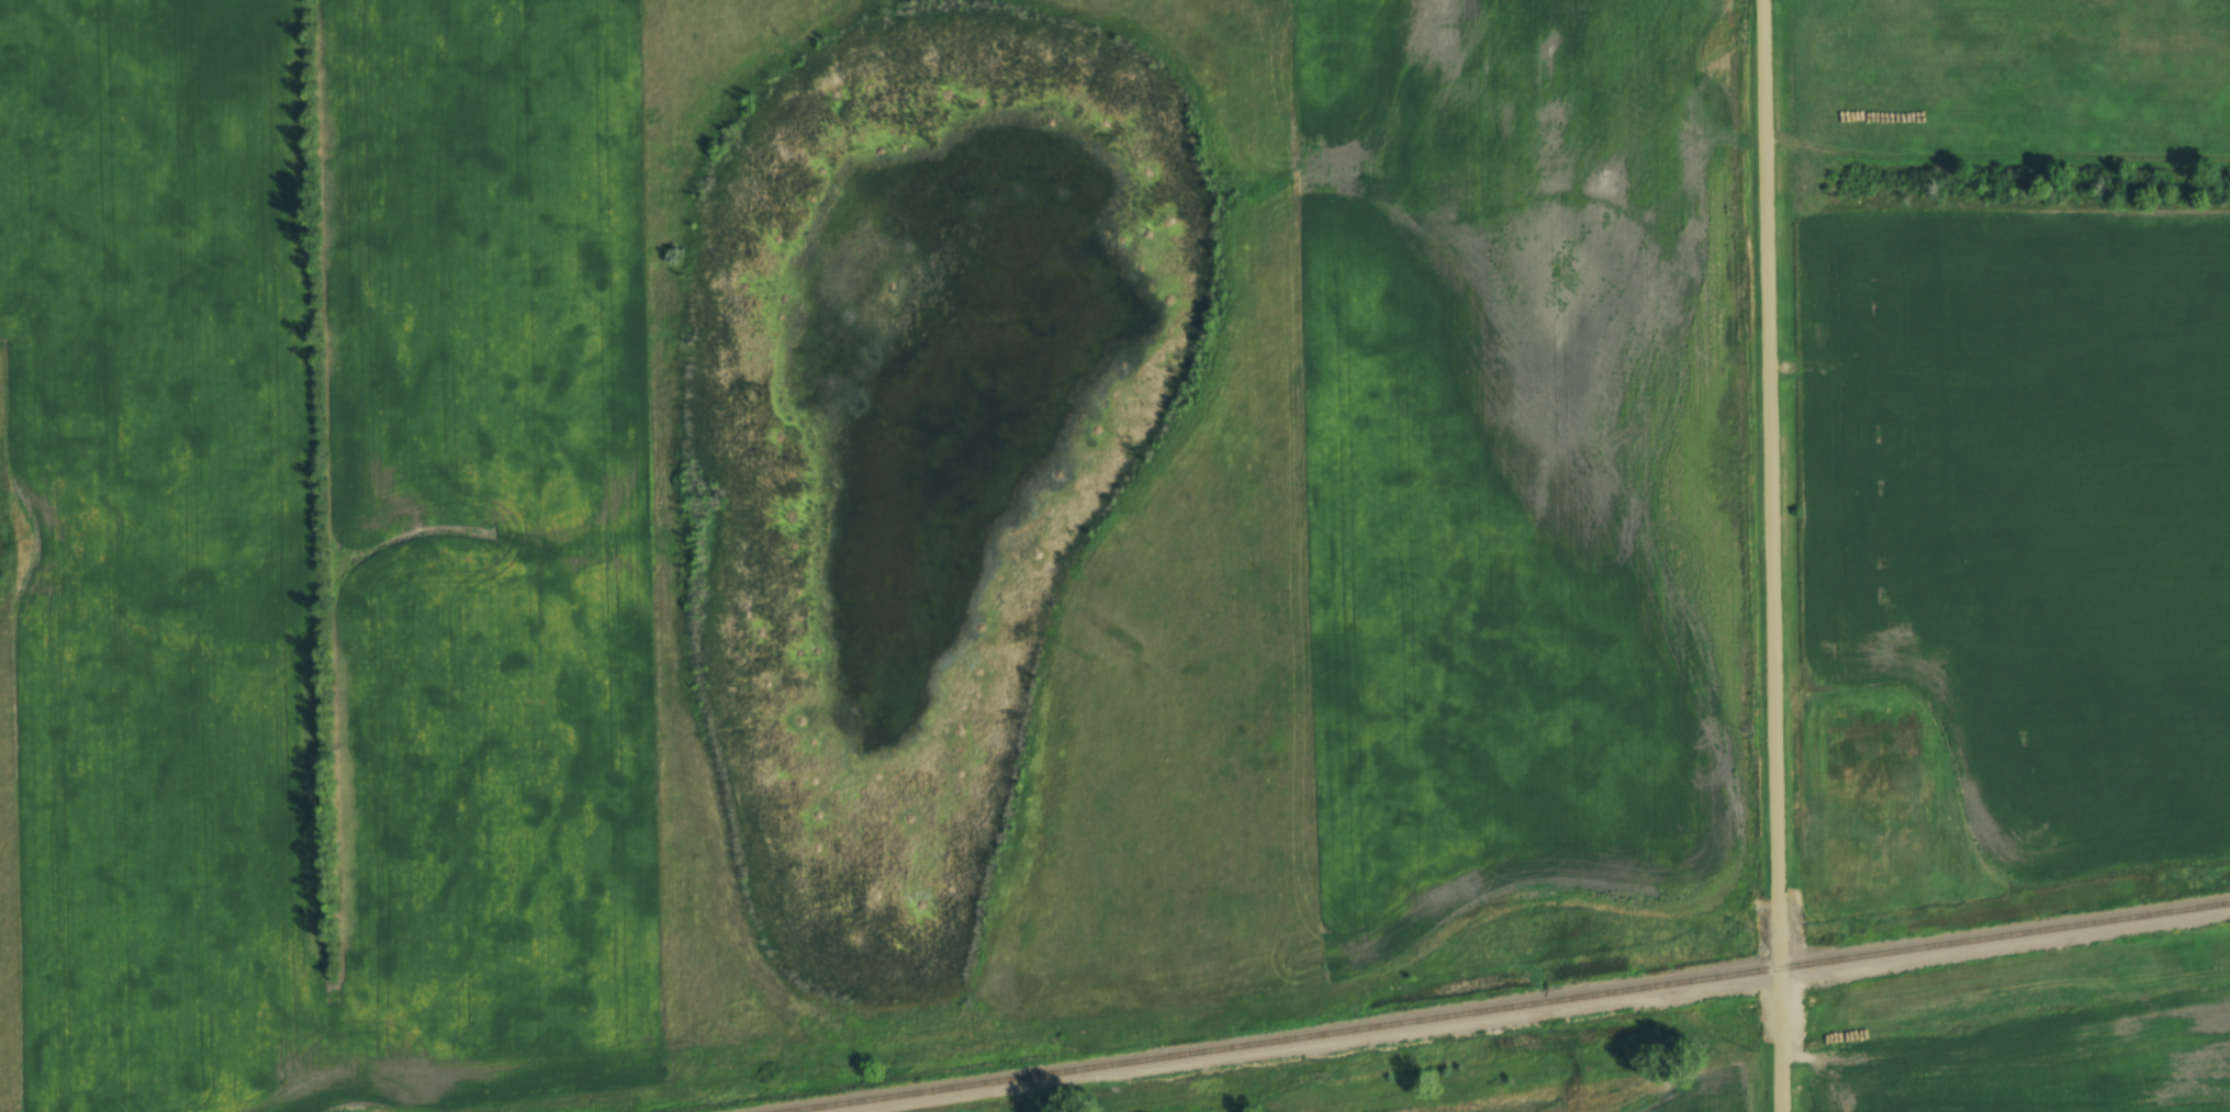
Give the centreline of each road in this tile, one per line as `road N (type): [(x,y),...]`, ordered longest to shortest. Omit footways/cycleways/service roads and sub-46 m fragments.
road 1 (residential): [(1781,1111),(1762,0)]

